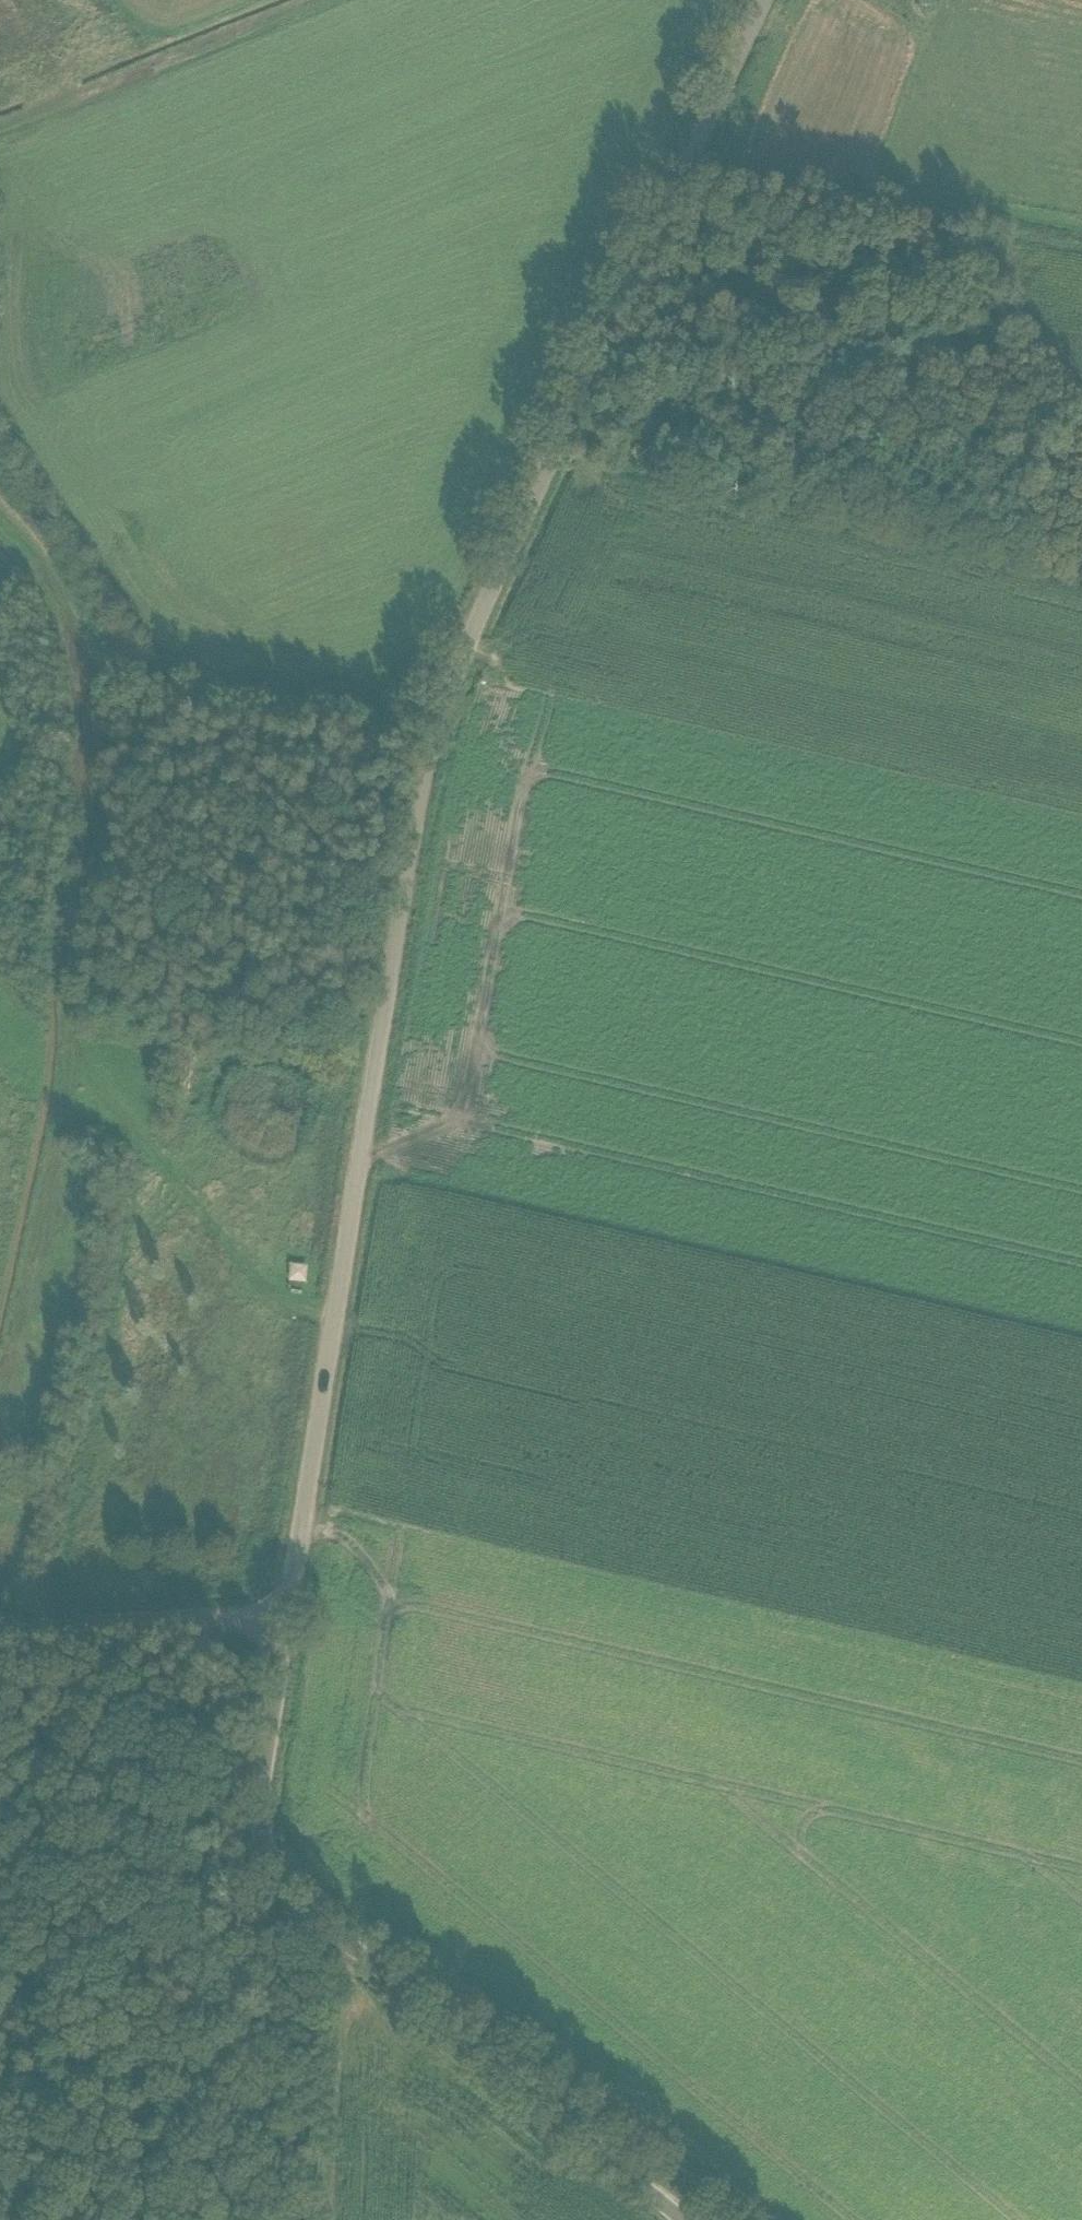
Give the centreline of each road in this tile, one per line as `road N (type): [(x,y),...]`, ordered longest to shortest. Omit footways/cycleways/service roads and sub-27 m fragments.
road 1 (unclassified): [(280,1619),(425,790),(452,692),(482,609),(763,0)]
road 2 (unclassified): [(689,2219),(295,1892),(269,1834),(280,1619)]
road 3 (unclassified): [(0,1640),(280,1619)]

